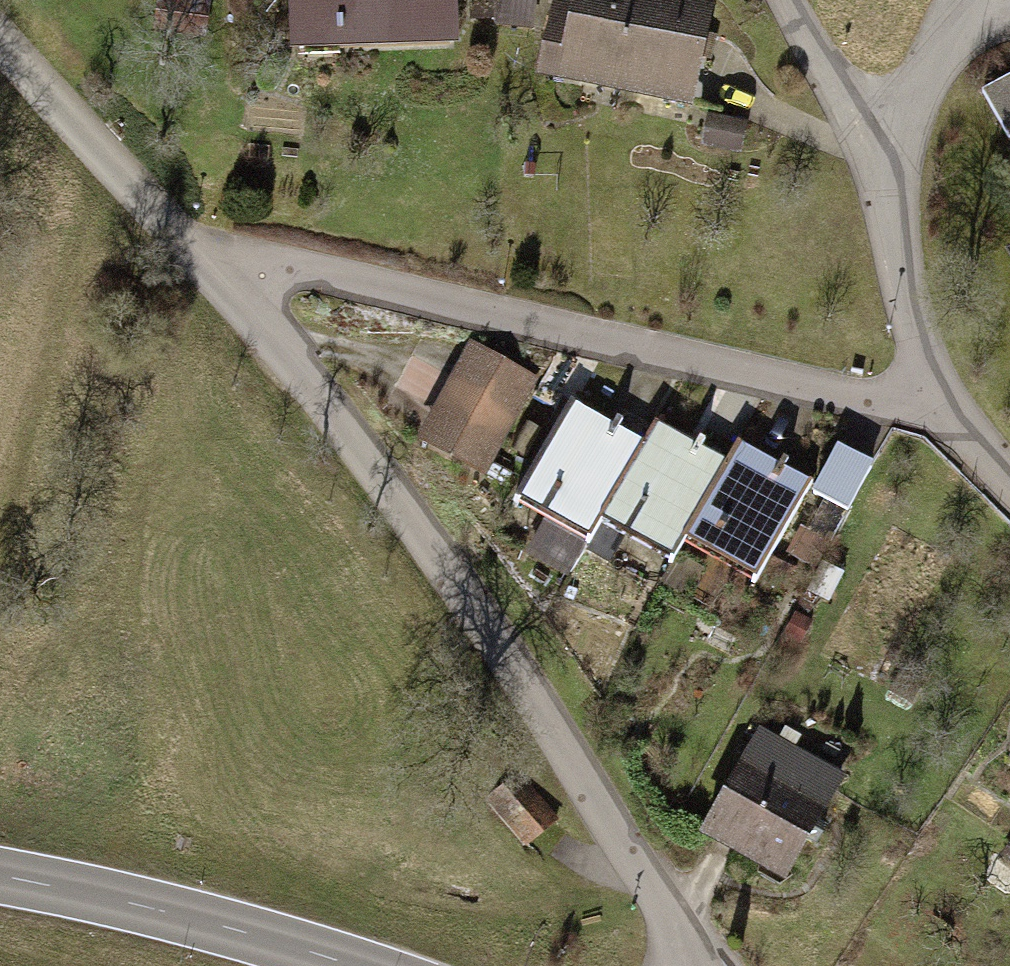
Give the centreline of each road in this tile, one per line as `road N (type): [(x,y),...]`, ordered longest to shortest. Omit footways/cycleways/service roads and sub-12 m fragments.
road 1 (residential): [(215,275),(656,890),(682,965)]
road 2 (residential): [(215,275),(302,269),(879,402),(943,405)]
road 3 (secondary): [(0,868),(352,965)]
road 4 (track): [(0,37),(215,275)]
road 5 (residential): [(943,405),(900,257),(886,161)]
road 6 (residential): [(992,0),(886,161)]
road 7 (unclassified): [(886,161),(793,0)]

